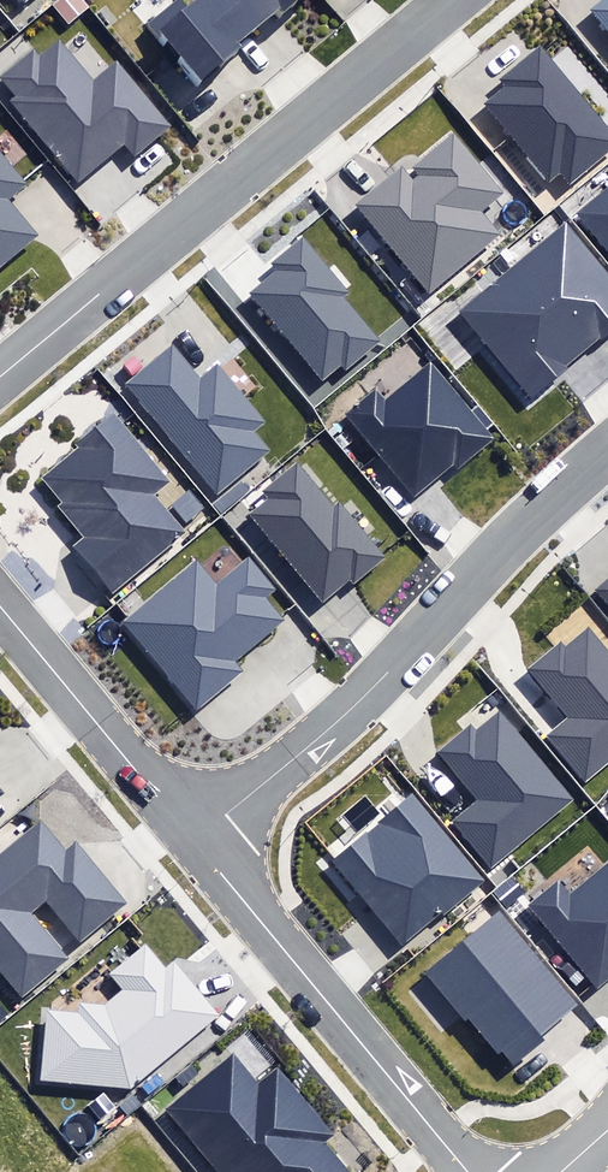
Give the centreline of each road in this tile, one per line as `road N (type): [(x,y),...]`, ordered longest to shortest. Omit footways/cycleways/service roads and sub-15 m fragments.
road 1 (residential): [(0,376),(450,0)]
road 2 (residential): [(191,838),(368,695),(518,527),(607,444)]
road 3 (residential): [(467,1171),(191,838)]
road 4 (residential): [(191,838),(0,607)]

